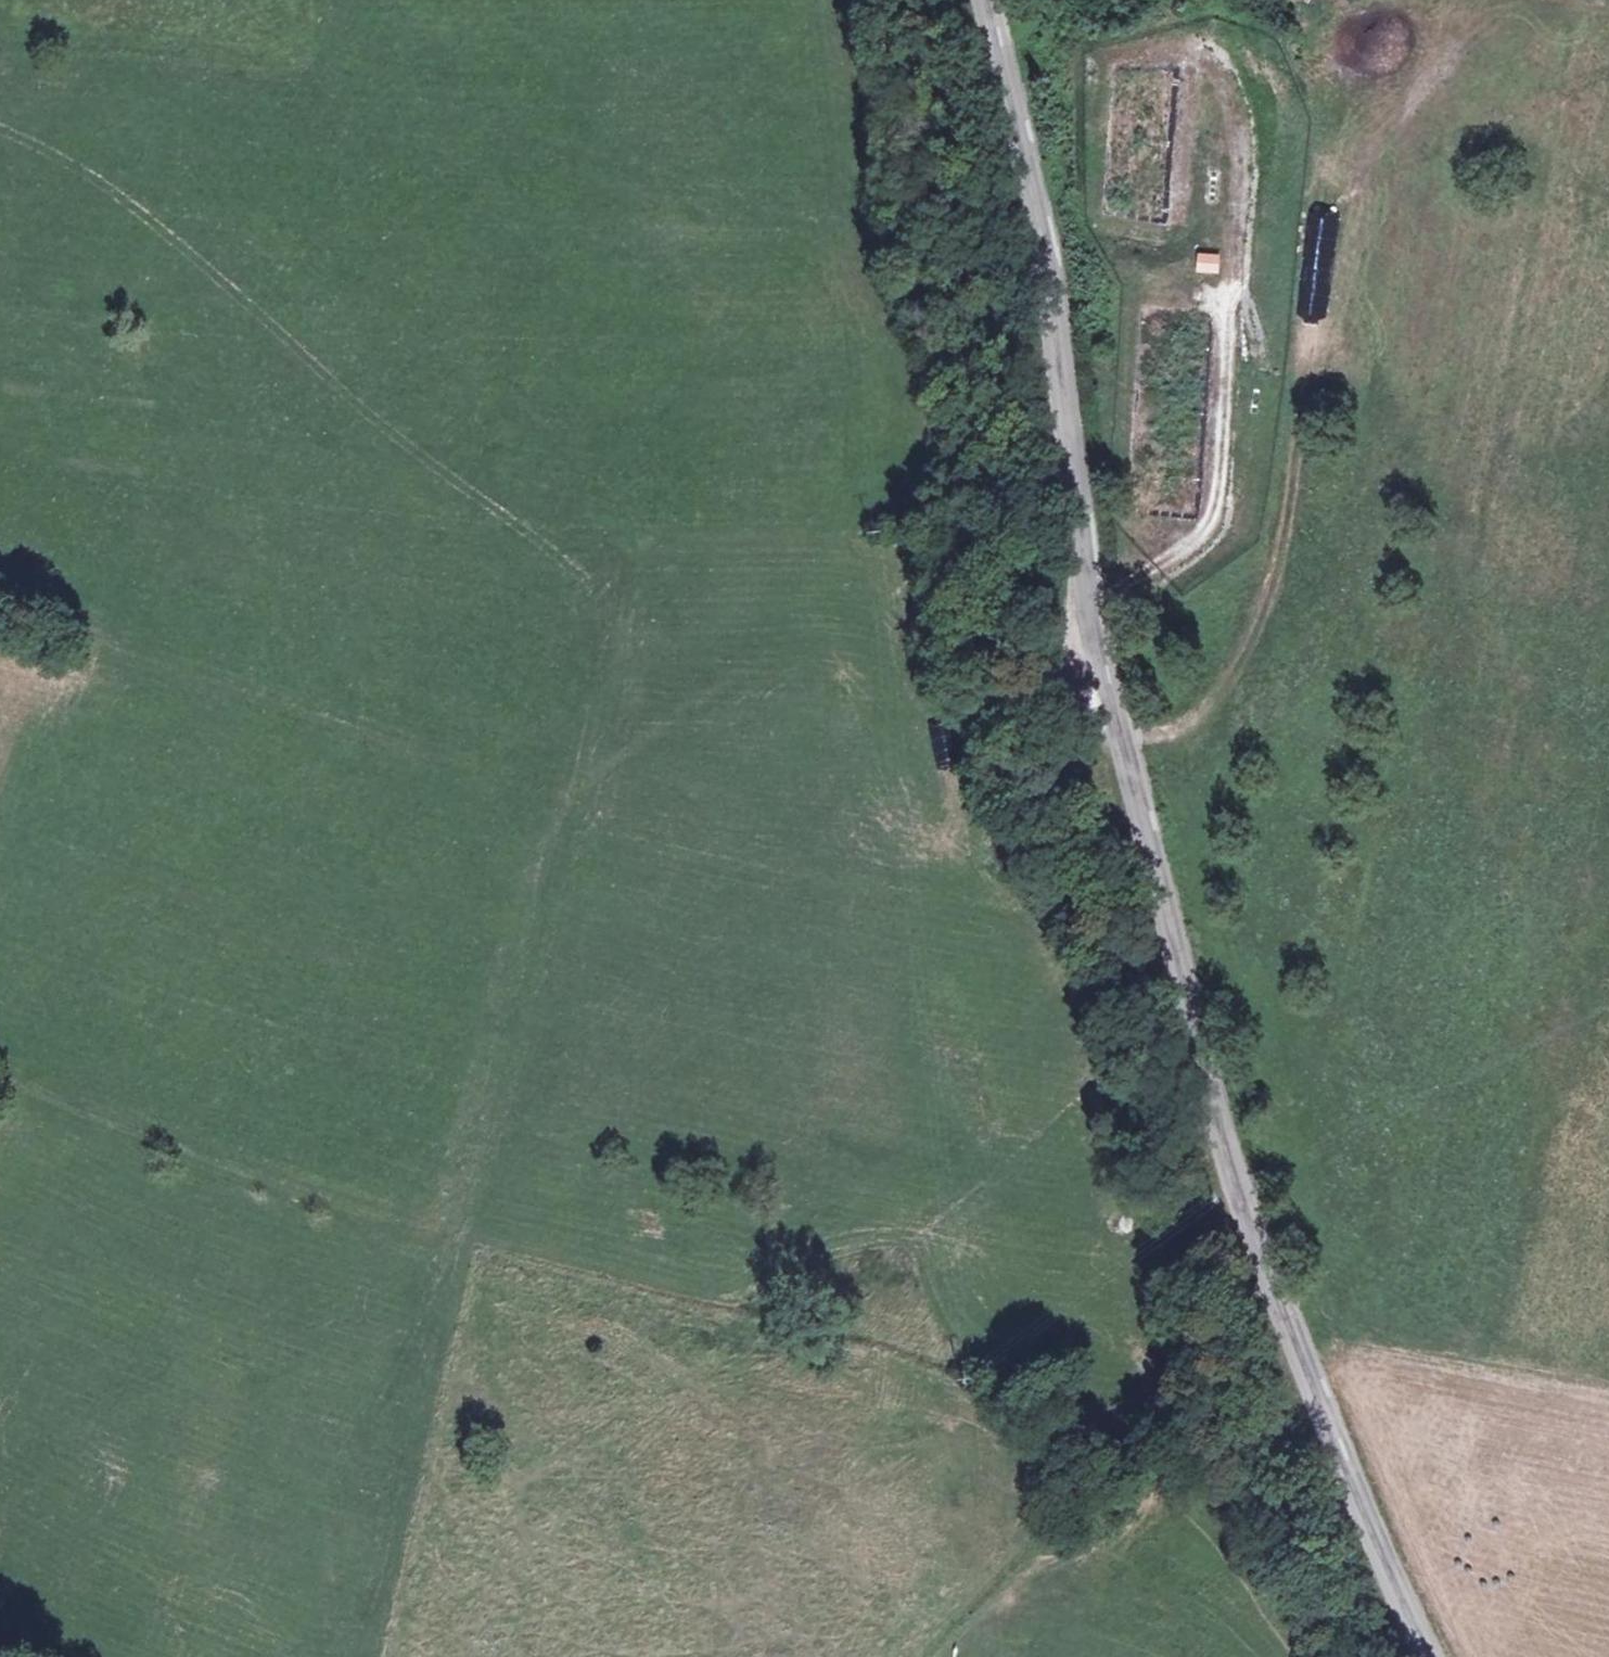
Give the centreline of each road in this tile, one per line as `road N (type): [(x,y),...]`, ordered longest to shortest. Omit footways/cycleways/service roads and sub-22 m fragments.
road 1 (track): [(365,1656),(627,562),(553,498),(290,308),(142,233),(0,137)]
road 2 (tertiary): [(1428,1656),(1273,1301),(1109,715),(1028,186),(985,0)]
road 3 (track): [(1089,595),(1161,563),(1210,517),(1222,476),(1229,297)]

